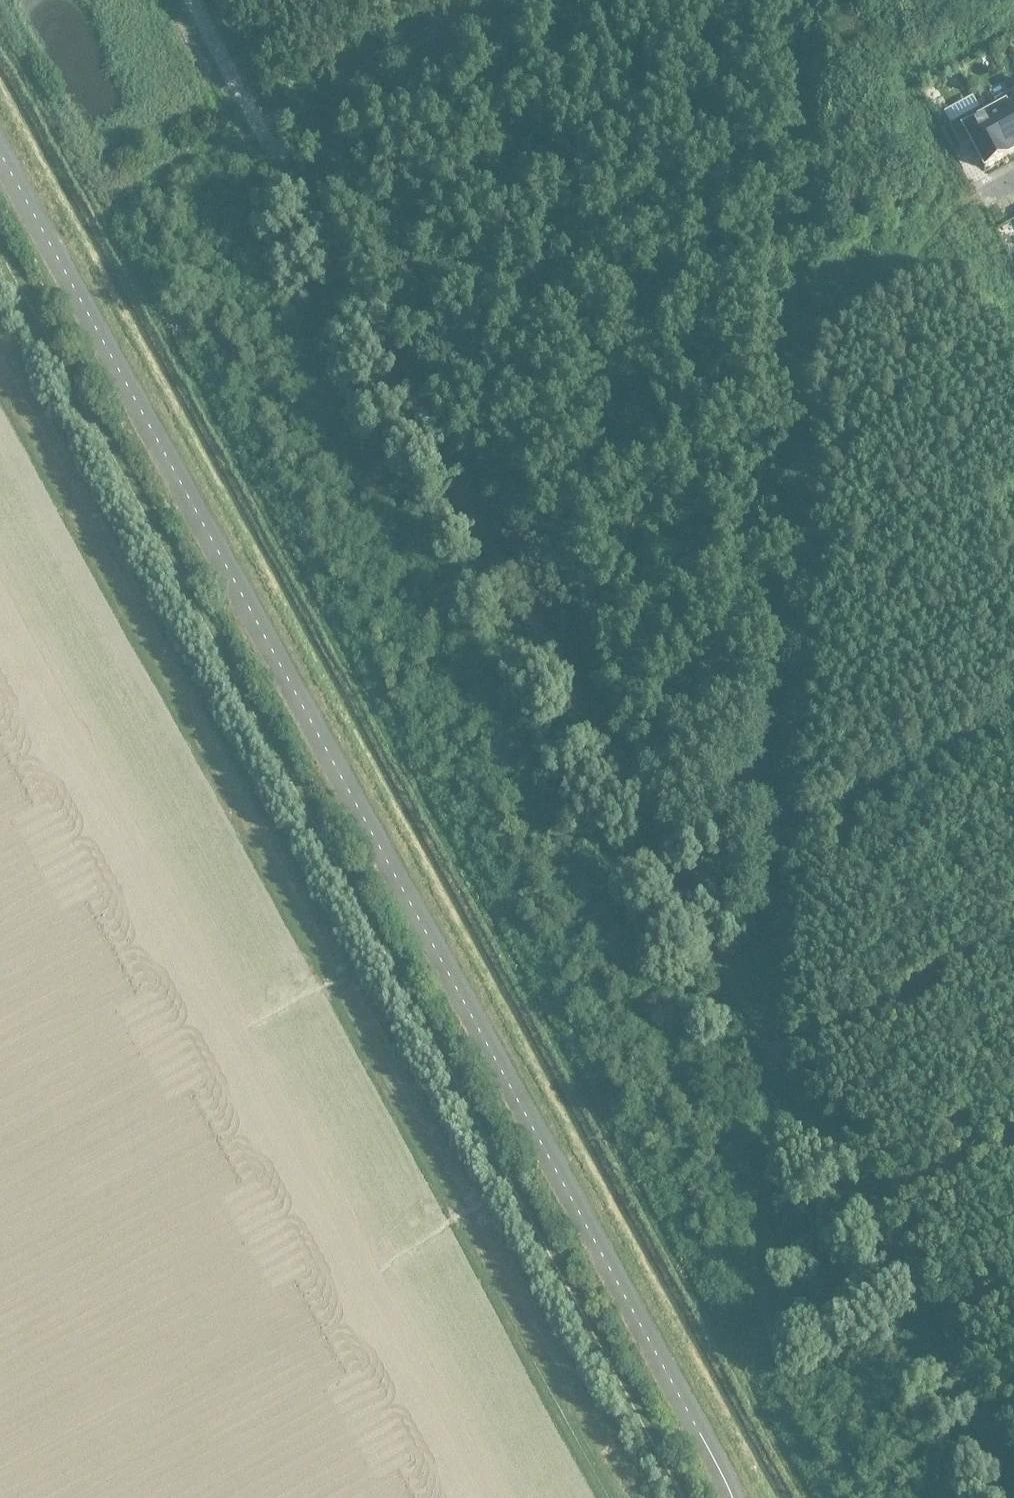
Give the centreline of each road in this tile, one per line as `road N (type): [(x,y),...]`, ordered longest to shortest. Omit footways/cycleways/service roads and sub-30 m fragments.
road 1 (unclassified): [(0,152),(730,1497)]

